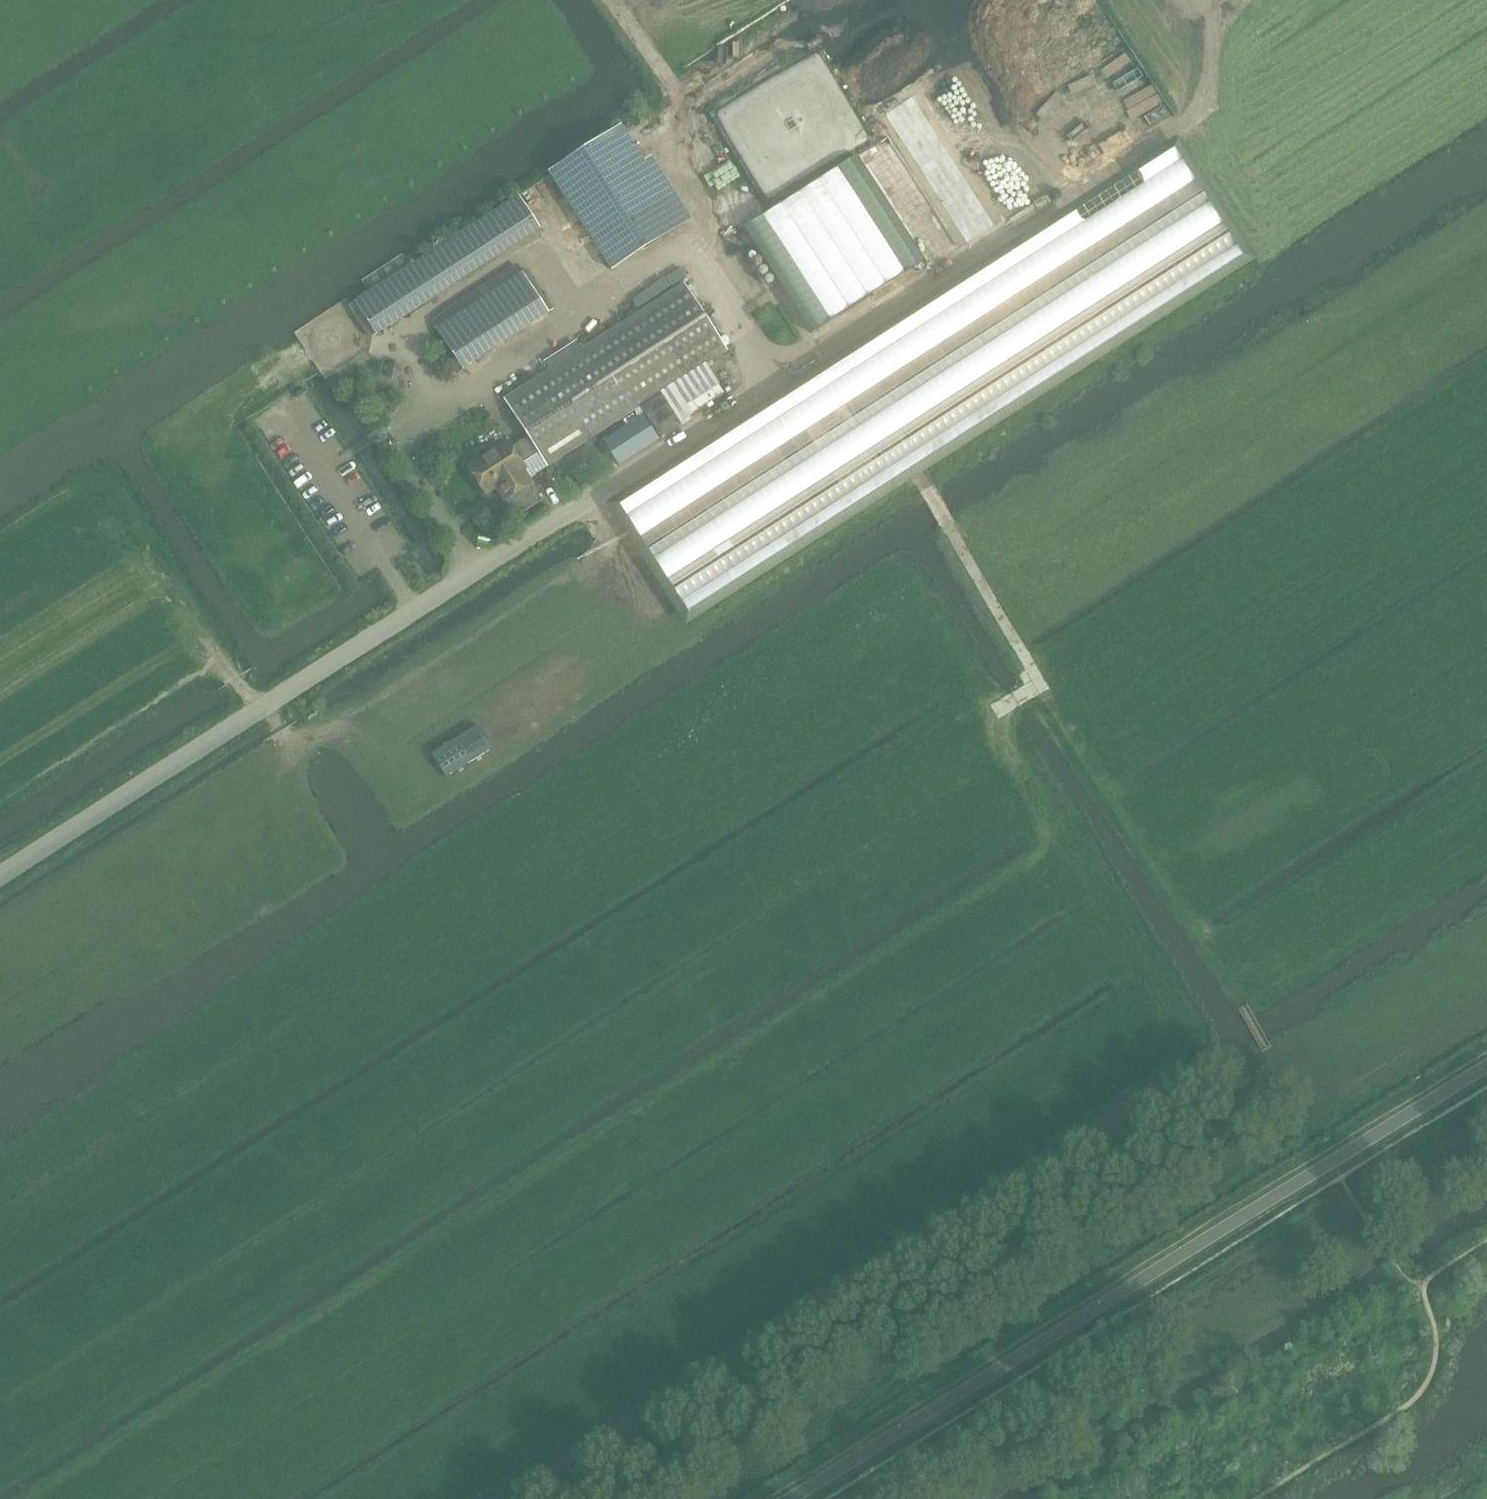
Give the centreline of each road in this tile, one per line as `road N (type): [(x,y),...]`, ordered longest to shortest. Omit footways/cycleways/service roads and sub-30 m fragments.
road 1 (track): [(822,346),(1212,103),(1208,15),(1222,0)]
road 2 (track): [(609,0),(690,123)]

